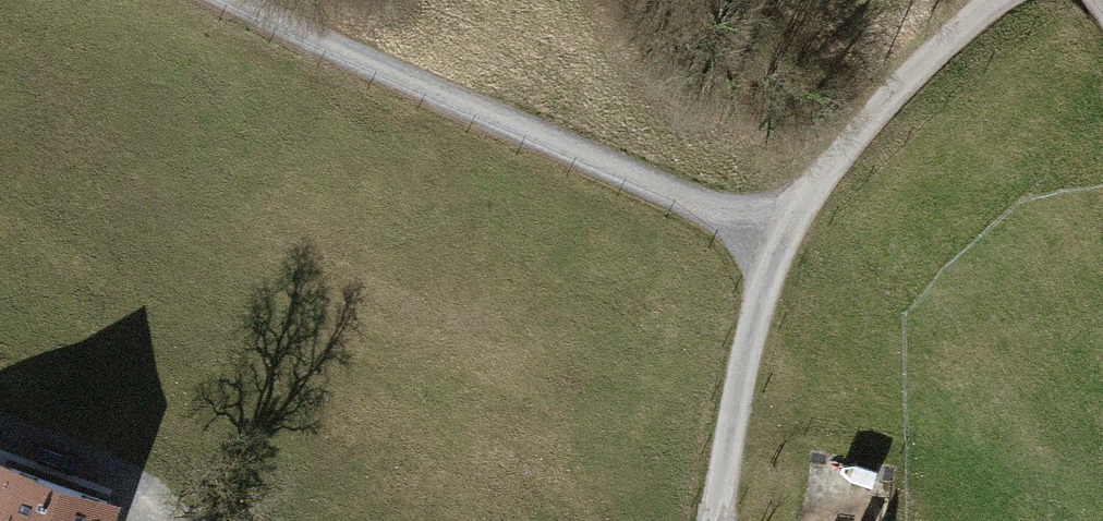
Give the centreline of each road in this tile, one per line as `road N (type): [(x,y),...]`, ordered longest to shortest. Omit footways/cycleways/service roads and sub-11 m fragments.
road 1 (track): [(993,0),(862,126),(780,243),(748,337),(716,520)]
road 2 (track): [(780,243),(233,0)]
road 3 (track): [(167,520),(0,446)]

